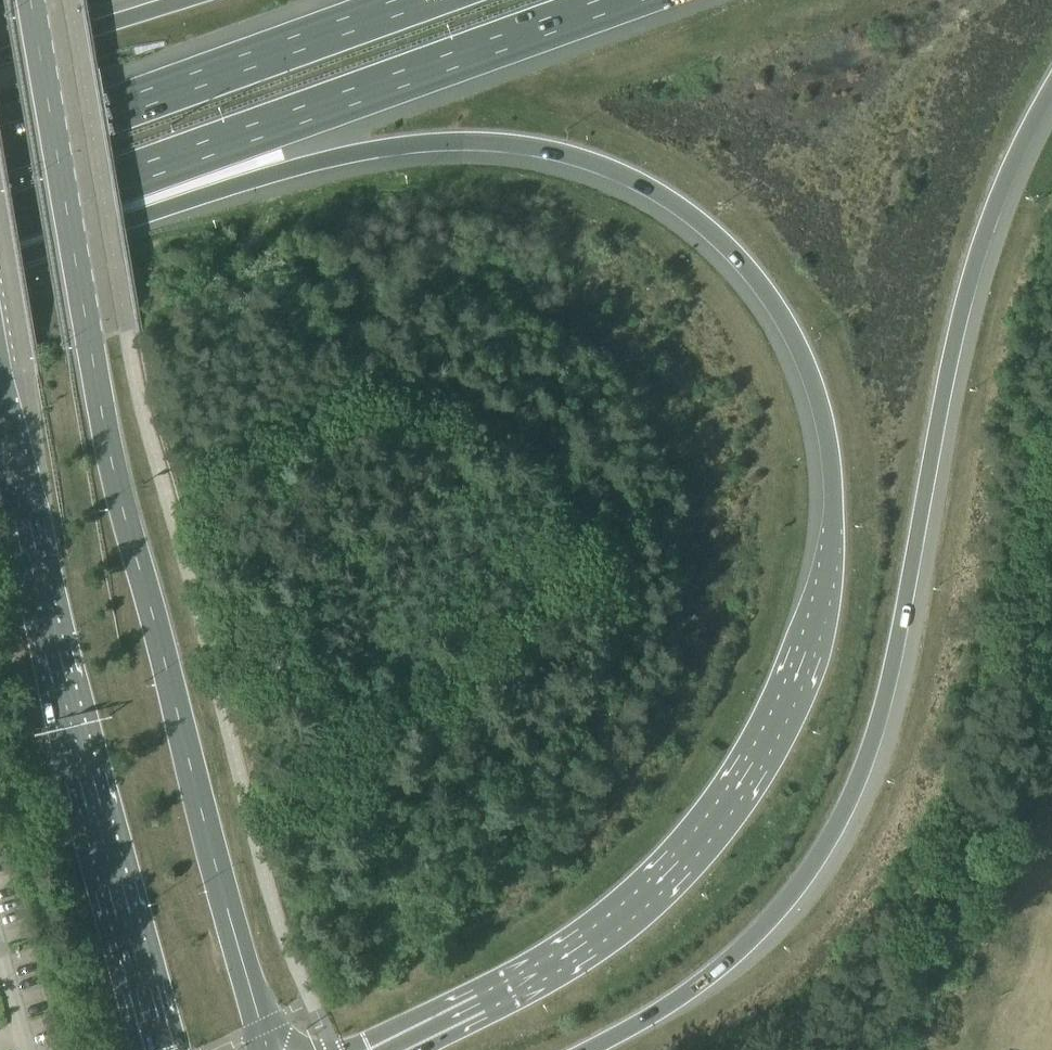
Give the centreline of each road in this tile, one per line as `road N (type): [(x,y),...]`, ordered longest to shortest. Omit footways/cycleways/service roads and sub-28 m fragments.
road 1 (motorway): [(0,247),(366,150),(513,140),(574,154),(668,196),(773,300),(805,360),(829,446),(816,620),(791,691),(745,776),(652,889),(595,938),(385,1049)]
road 2 (motorway): [(582,1049),(723,968),(844,829),(871,761),(969,280),(1019,148),(1051,94)]
road 3 (primary): [(267,1049),(123,511),(30,0)]
road 4 (primary): [(0,401),(35,588),(159,1049)]
road 5 (motorway): [(0,223),(620,0)]
road 6 (motorway): [(416,0),(0,151)]
road 7 (motorway): [(177,0),(0,55)]

